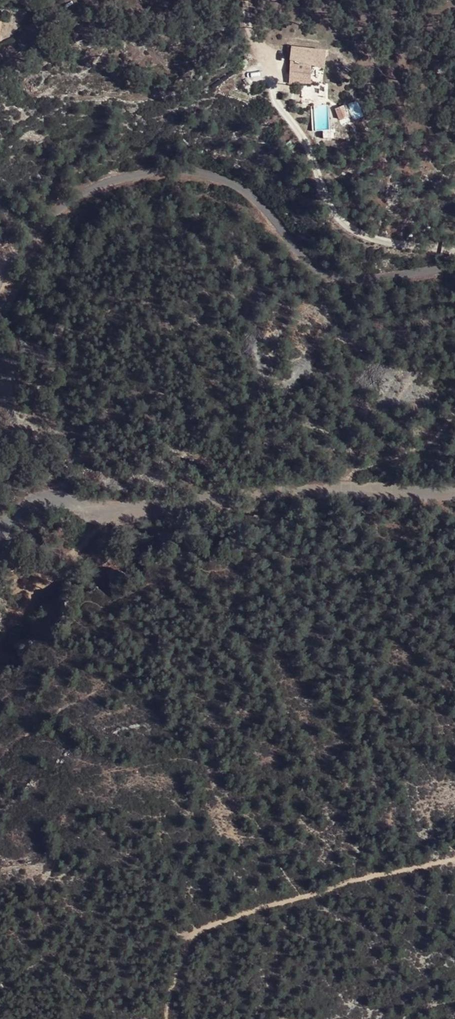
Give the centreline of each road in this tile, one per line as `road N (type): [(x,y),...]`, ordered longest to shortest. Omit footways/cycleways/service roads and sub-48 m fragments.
road 1 (unclassified): [(454,485),(299,490),(115,511),(50,496),(0,529)]

